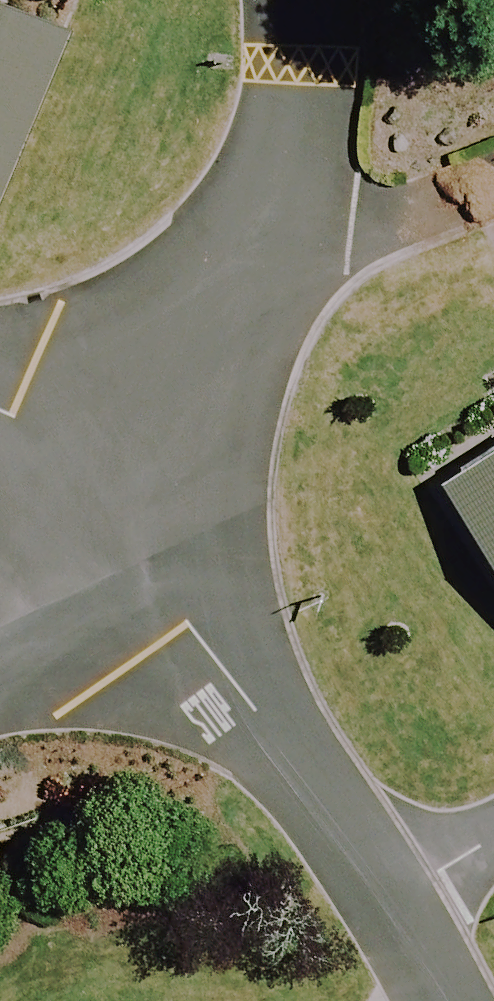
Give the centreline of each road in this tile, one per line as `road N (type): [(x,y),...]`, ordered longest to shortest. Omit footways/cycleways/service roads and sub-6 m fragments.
road 1 (residential): [(190,555),(269,703),(393,898)]
road 2 (residential): [(282,255),(190,555)]
road 3 (residential): [(316,0),(321,132),(282,255)]
road 4 (residential): [(0,437),(75,471),(190,555)]
road 5 (residential): [(282,255),(493,182)]
road 6 (residential): [(190,555),(0,655)]

